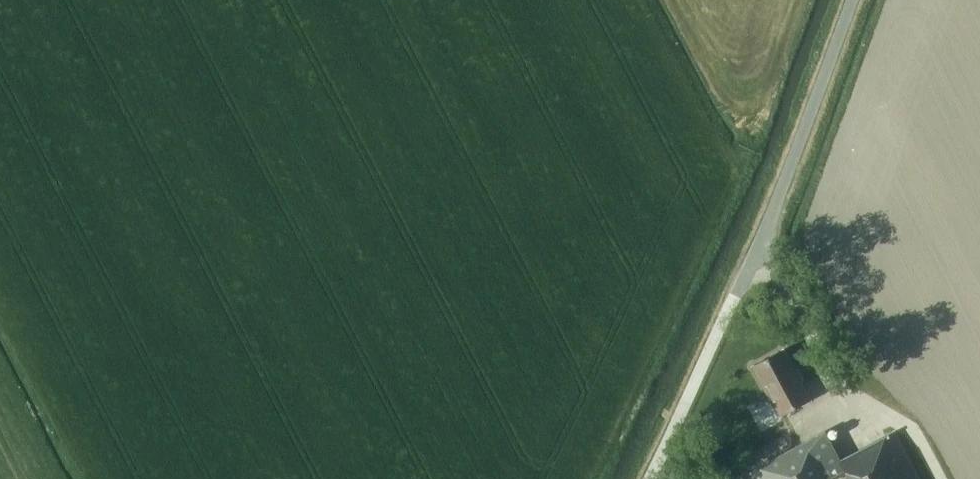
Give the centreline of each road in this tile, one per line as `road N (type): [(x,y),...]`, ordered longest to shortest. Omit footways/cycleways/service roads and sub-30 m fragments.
road 1 (unclassified): [(650,478),(761,245),(854,0)]

